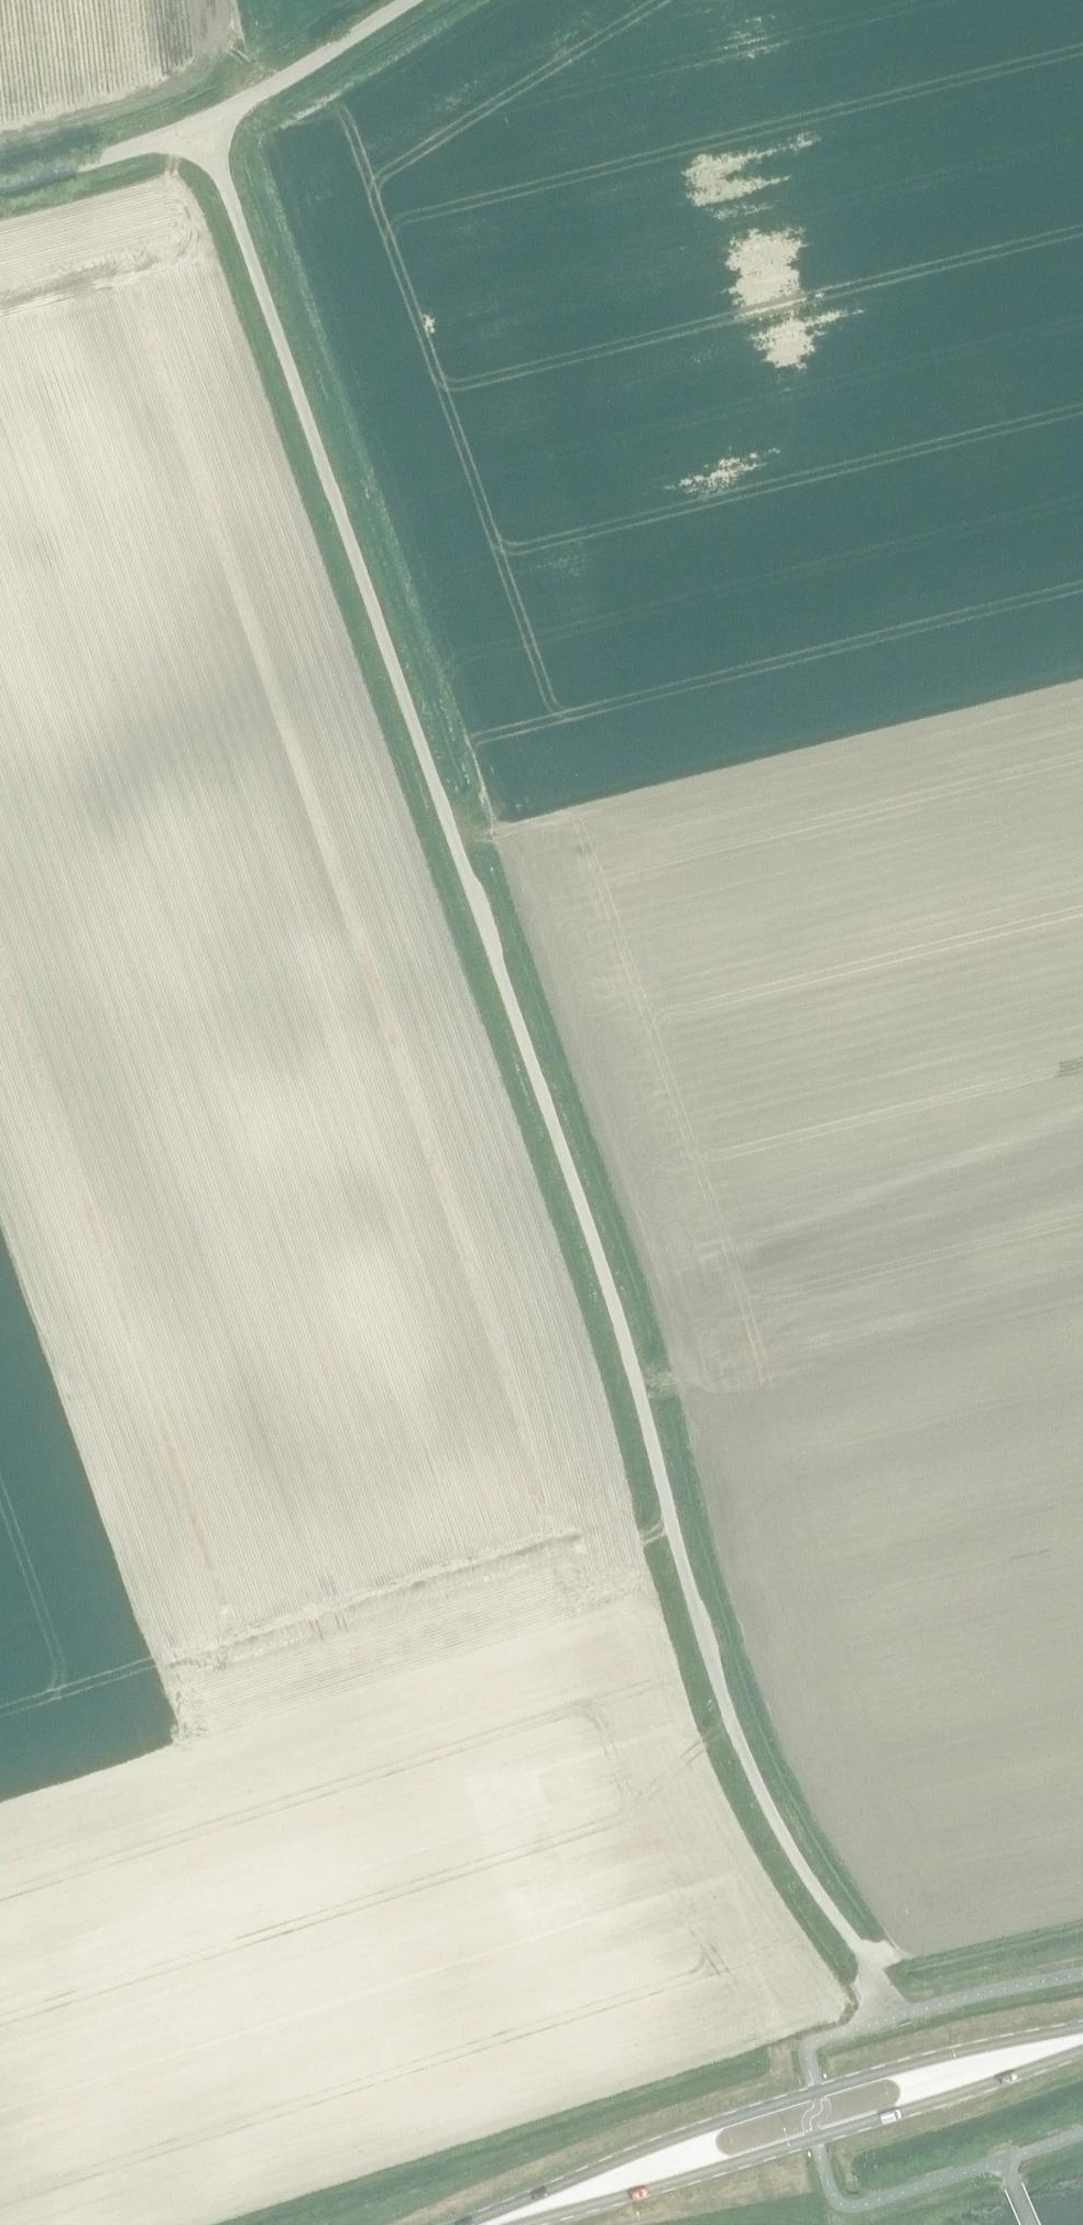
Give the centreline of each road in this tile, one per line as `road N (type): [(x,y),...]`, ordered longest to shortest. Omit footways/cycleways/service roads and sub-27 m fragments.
road 1 (secondary): [(1082,2028),(899,2068),(710,2126),(461,2224)]
road 2 (secondary): [(521,2224),(1082,2052)]
road 3 (unclassified): [(0,185),(201,121),(403,0)]

